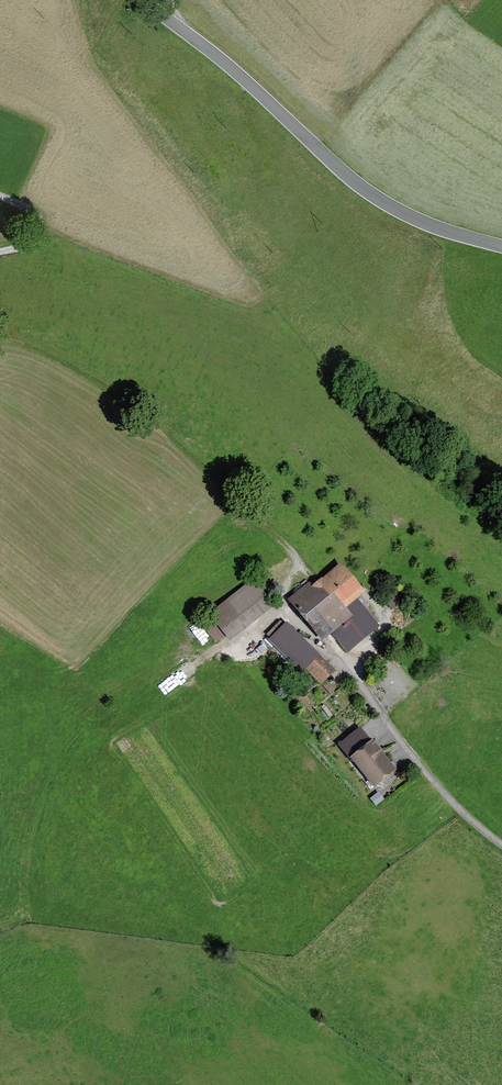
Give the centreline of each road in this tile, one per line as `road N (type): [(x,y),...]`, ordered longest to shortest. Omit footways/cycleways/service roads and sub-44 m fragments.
road 1 (tertiary): [(140,0),(373,197),(501,247)]
road 2 (track): [(283,602),(298,561),(294,553),(179,443),(83,373),(41,350),(0,342)]
road 3 (unclassified): [(283,602),(485,824),(501,833)]

